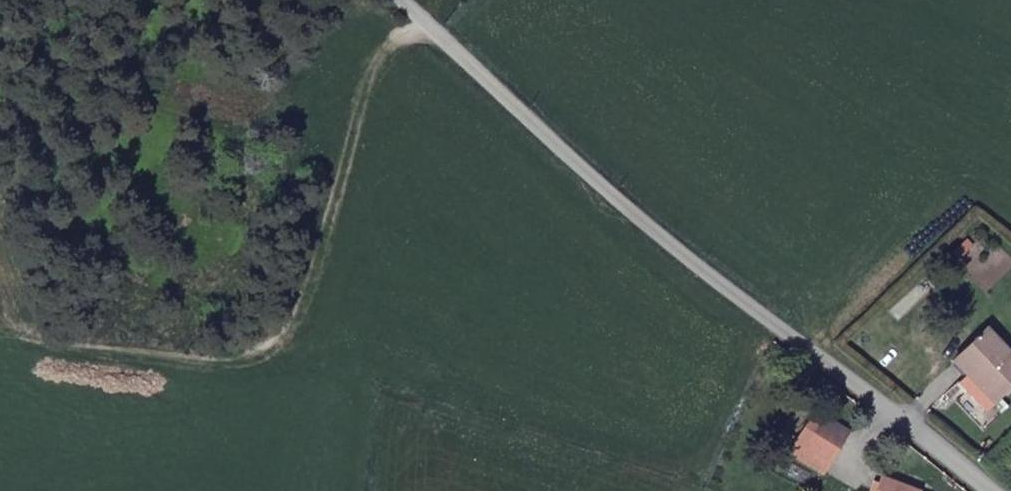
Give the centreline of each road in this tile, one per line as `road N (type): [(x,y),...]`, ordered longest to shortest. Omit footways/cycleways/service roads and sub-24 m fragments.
road 1 (residential): [(403,0),(697,266),(987,490)]
road 2 (track): [(432,28),(397,38),(377,57),(311,304),(281,342),(254,357),(219,359),(0,327)]

